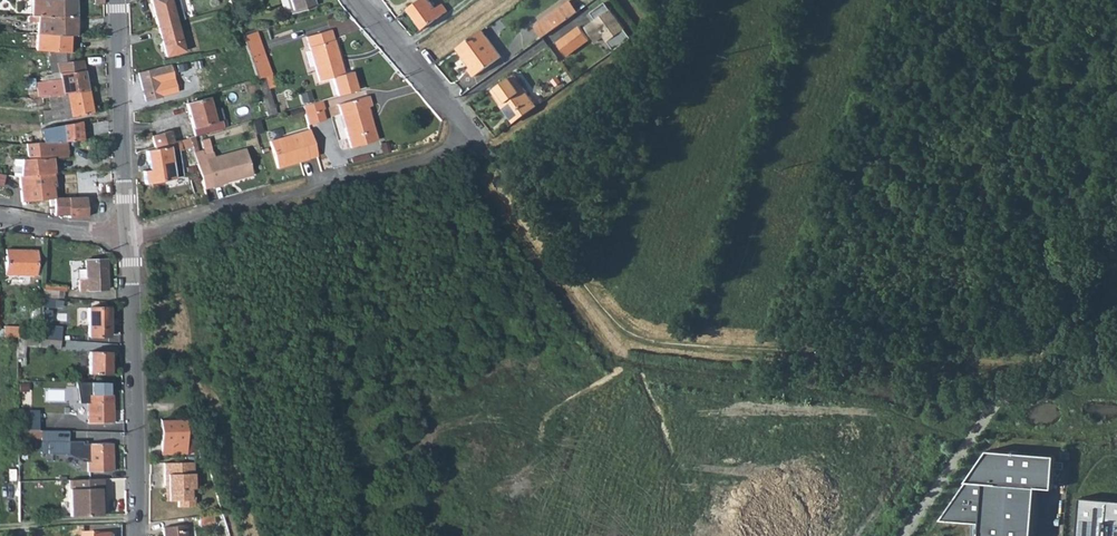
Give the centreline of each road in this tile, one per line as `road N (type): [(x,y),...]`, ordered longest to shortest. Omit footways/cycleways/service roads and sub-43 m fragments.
road 1 (residential): [(355,0),(467,127),(457,151),(129,235)]
road 2 (residential): [(137,535),(129,235)]
road 3 (residential): [(129,235),(118,0)]
road 4 (residential): [(0,220),(129,235)]

